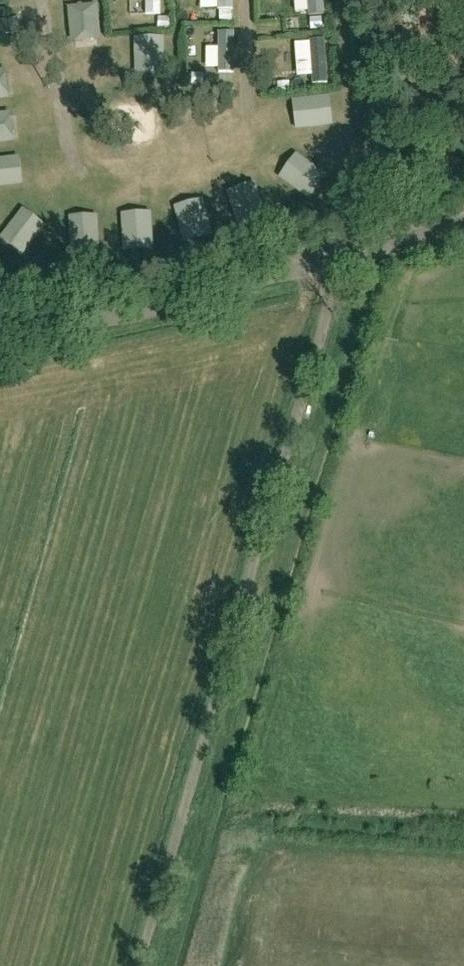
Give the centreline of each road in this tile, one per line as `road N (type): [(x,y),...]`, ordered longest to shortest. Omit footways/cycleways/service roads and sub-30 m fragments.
road 1 (unclassified): [(0,339),(171,304),(463,222)]

